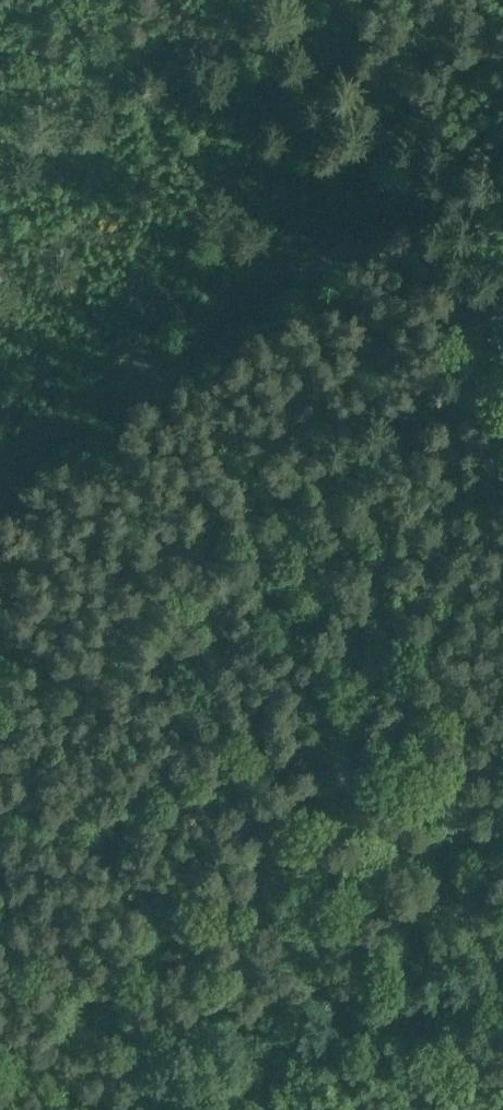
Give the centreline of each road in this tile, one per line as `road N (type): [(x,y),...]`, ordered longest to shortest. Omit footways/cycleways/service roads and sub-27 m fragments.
road 1 (track): [(502,955),(170,1064),(0,1006)]
road 2 (track): [(203,0),(0,97)]

